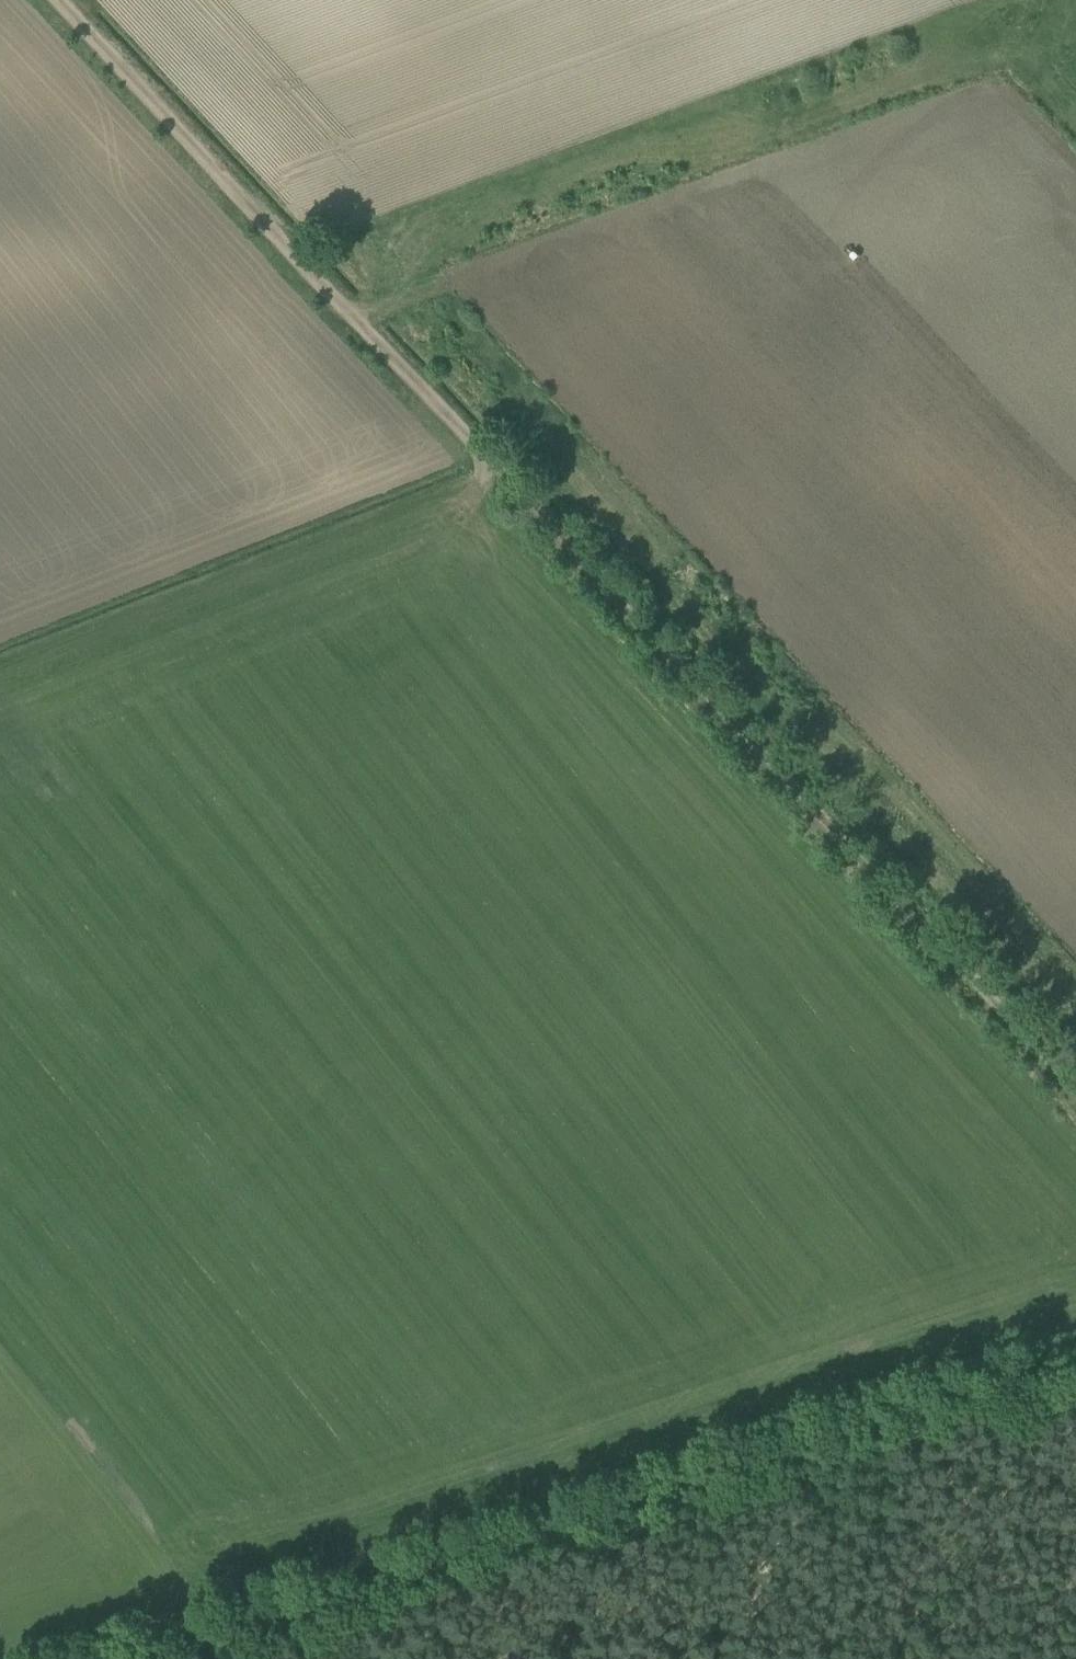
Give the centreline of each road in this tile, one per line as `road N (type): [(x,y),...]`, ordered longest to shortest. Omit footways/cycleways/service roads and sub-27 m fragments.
road 1 (track): [(56,0),(1075,1095)]
road 2 (track): [(75,1658),(1075,1348)]

